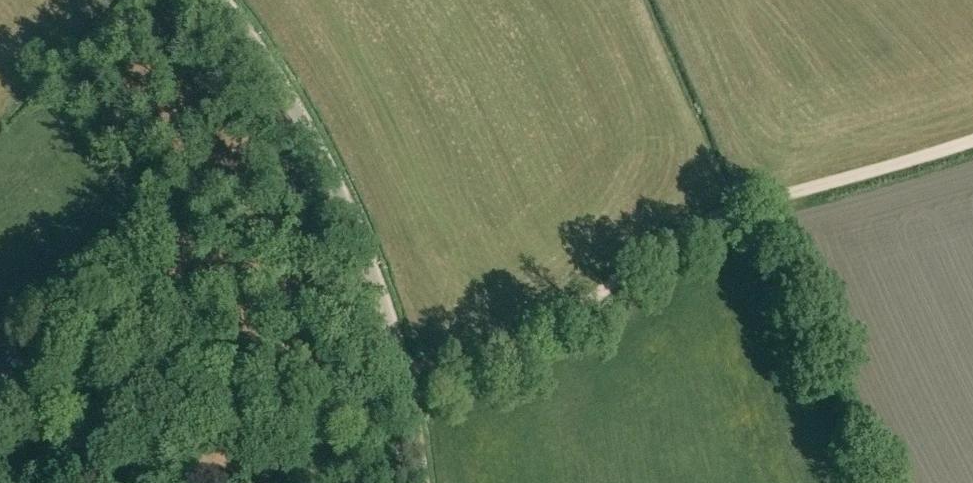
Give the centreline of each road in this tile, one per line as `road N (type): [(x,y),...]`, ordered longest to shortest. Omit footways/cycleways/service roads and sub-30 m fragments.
road 1 (track): [(972,144),(719,225),(528,346),(403,388)]
road 2 (unclassified): [(418,482),(389,328),(363,246),(266,55),(222,0)]

